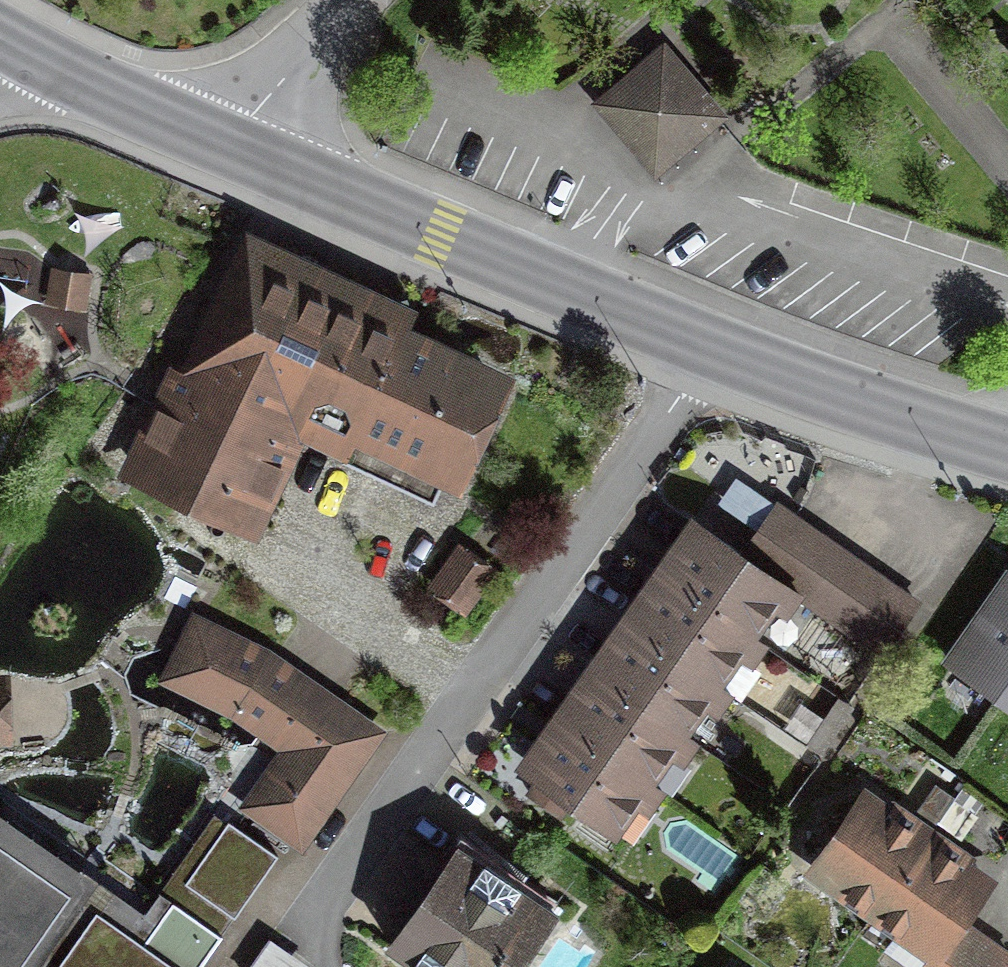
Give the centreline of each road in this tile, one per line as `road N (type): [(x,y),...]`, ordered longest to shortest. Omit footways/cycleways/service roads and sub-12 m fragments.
road 1 (residential): [(709,354),(307,914)]
road 2 (secondary): [(239,154),(709,354)]
road 3 (secondary): [(709,354),(1007,453)]
road 4 (secondary): [(0,43),(239,154)]
road 5 (unclassified): [(239,154),(256,110),(363,0)]

